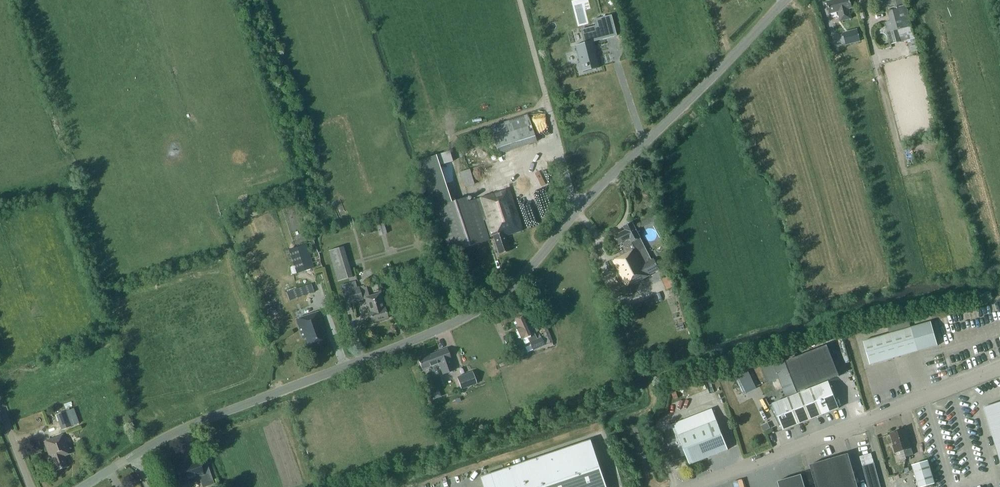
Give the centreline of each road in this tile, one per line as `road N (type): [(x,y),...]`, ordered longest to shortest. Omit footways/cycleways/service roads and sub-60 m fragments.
road 1 (unclassified): [(86,486),(195,424),(462,320),(505,294),(577,210),(793,0)]
road 2 (track): [(654,486),(634,427),(662,372),(797,334),(831,316),(999,284)]
road 3 (unclassified): [(695,486),(999,368)]

